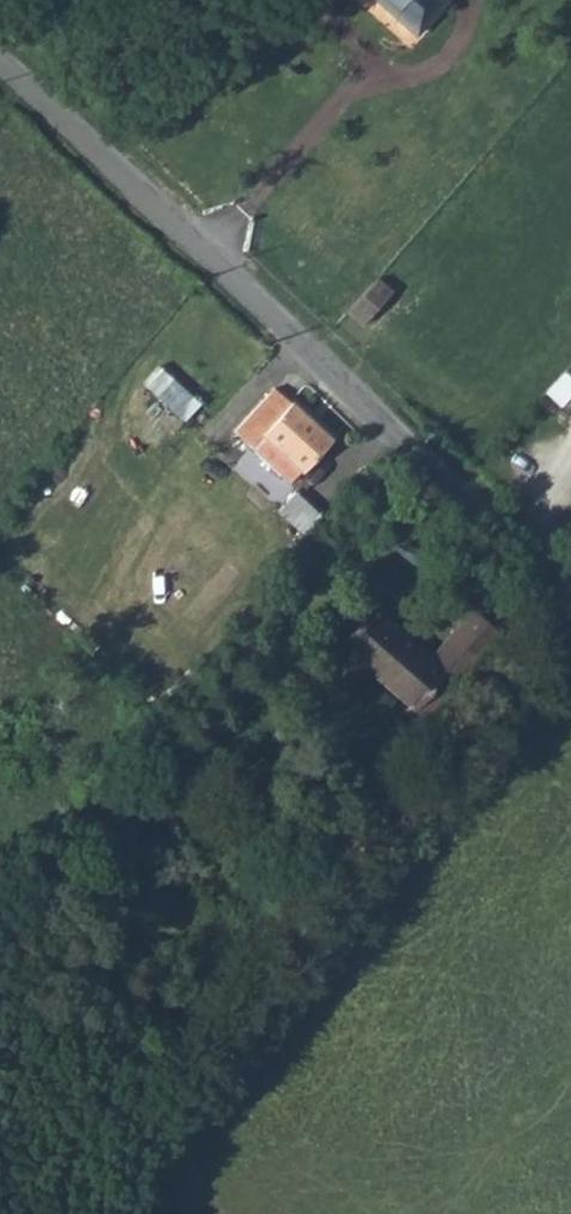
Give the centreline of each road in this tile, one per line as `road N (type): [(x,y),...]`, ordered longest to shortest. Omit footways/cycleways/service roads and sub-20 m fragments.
road 1 (unclassified): [(0,69),(570,601)]
road 2 (track): [(0,1089),(108,1213)]

